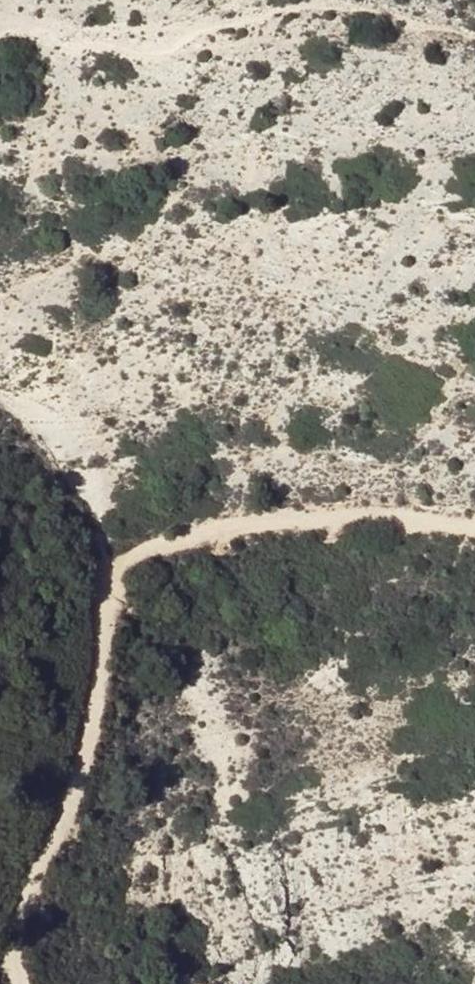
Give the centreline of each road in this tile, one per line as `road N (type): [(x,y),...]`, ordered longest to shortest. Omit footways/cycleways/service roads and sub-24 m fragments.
road 1 (track): [(0,873),(41,817),(79,727),(91,621),(135,531),(359,506),(474,520)]

